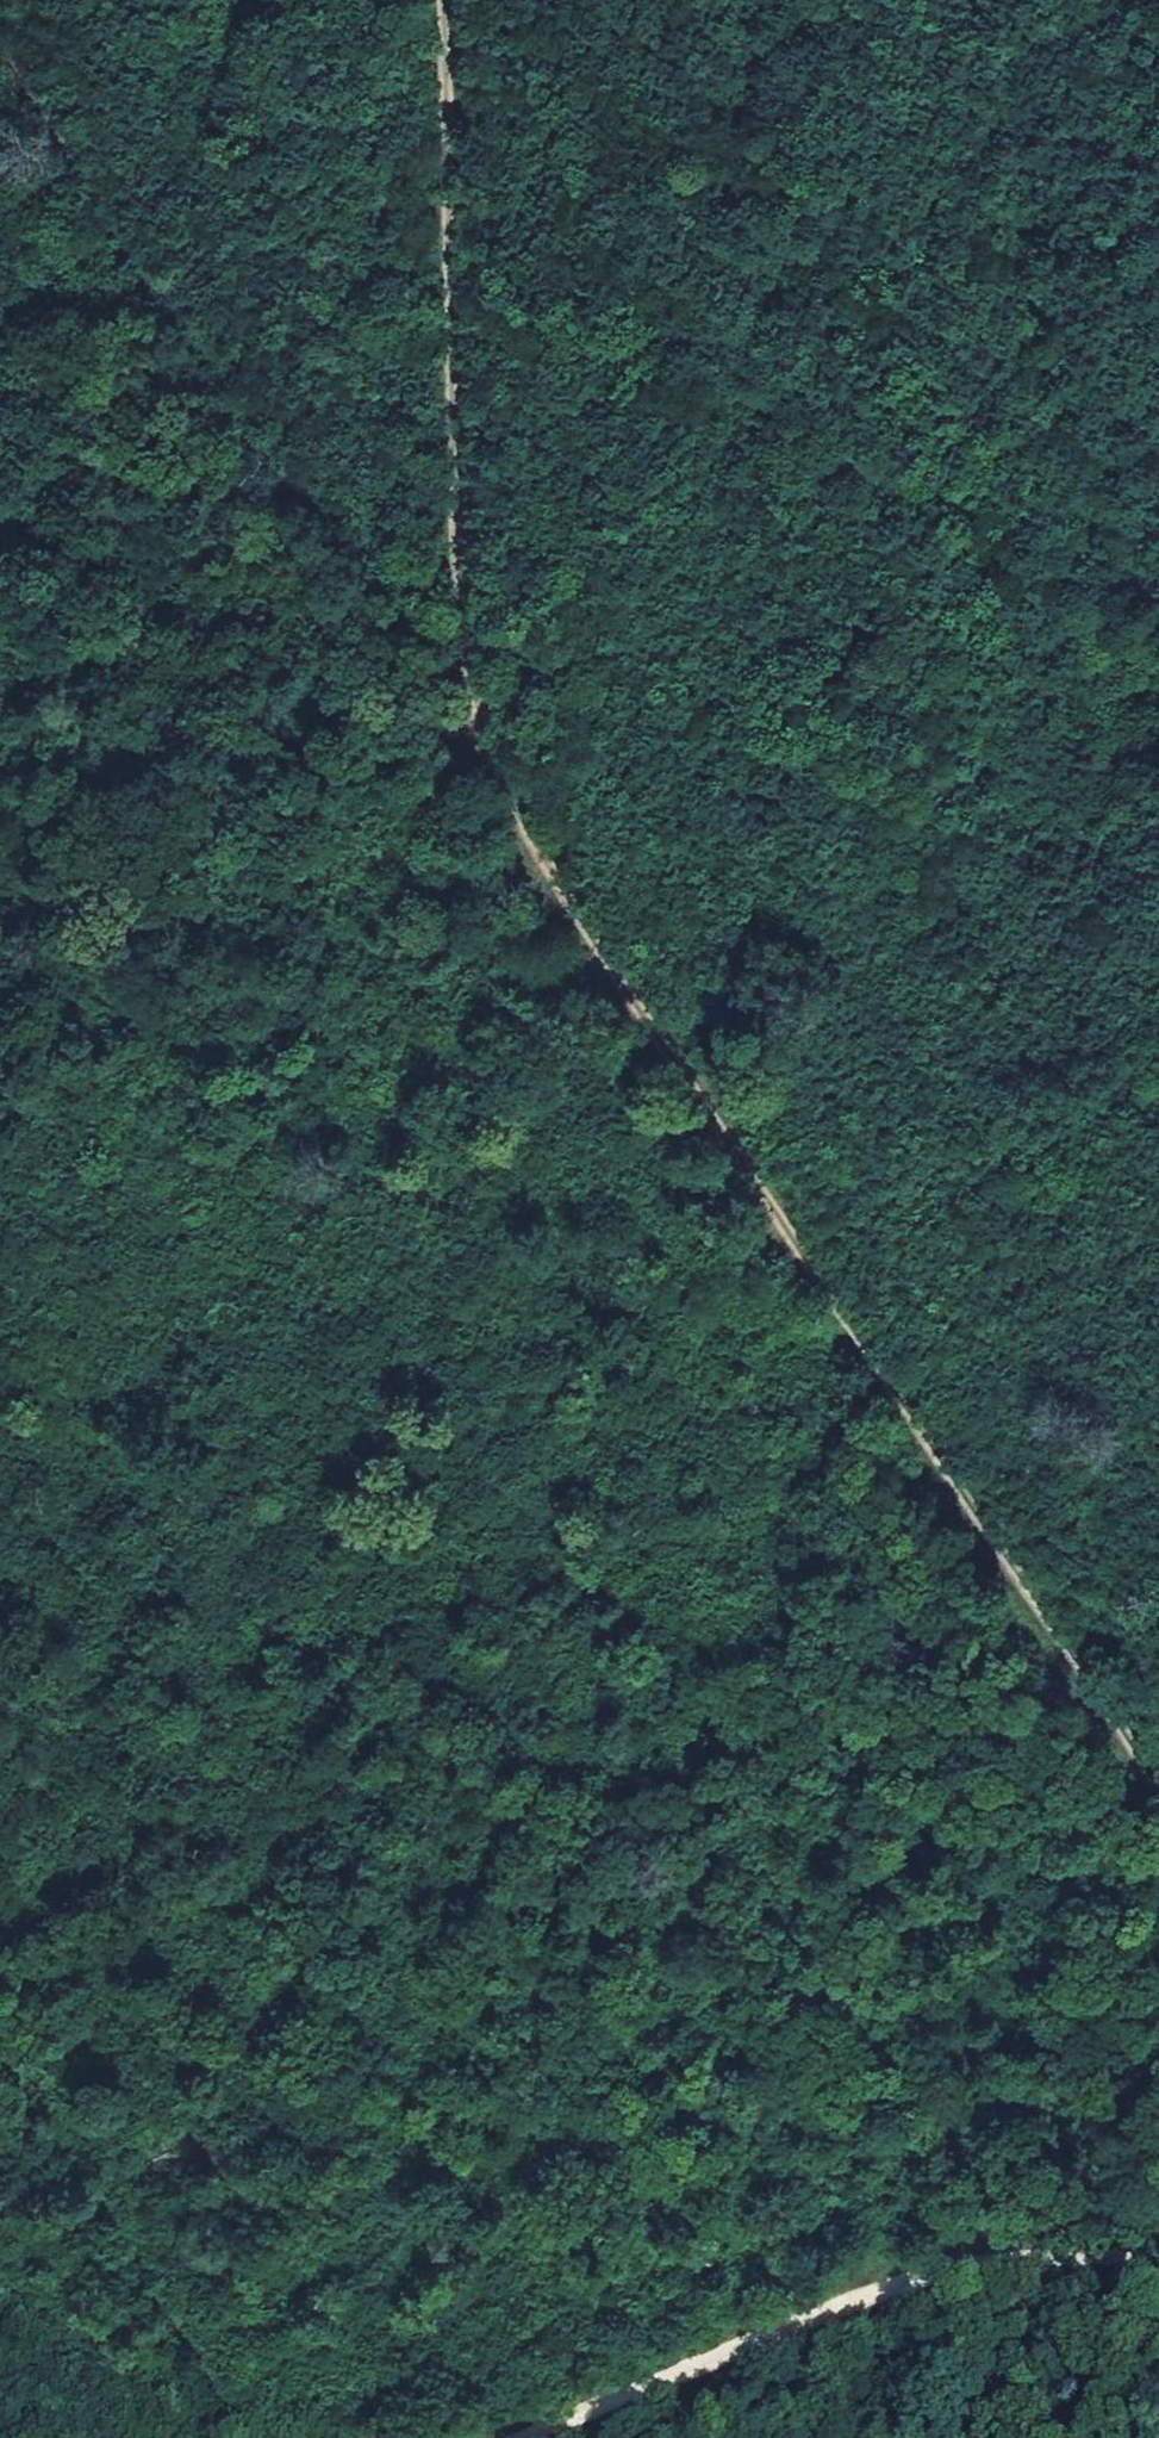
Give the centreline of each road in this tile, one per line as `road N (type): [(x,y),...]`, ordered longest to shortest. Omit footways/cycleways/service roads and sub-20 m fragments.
road 1 (track): [(1158,1792),(542,857)]
road 2 (track): [(1158,2262),(1062,2258),(880,2300),(553,2437)]

